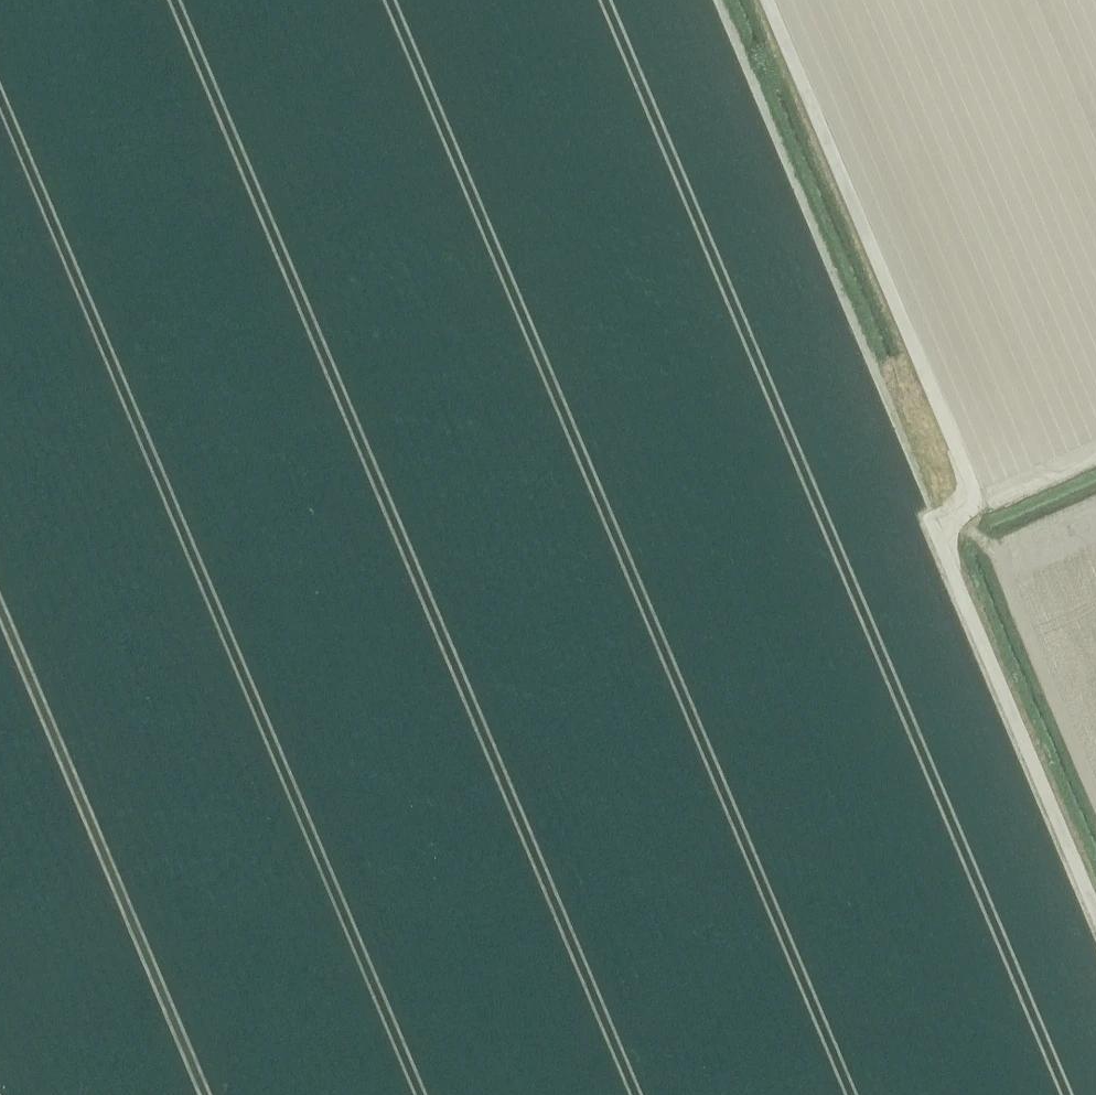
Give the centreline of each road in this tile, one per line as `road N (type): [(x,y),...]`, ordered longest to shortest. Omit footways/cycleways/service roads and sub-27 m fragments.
road 1 (track): [(1095,936),(959,613),(952,515),(930,437),(748,0)]

